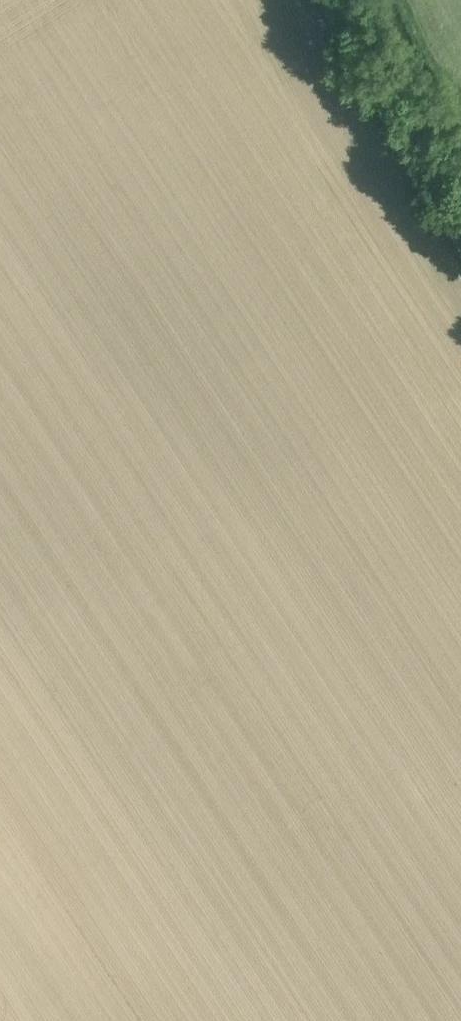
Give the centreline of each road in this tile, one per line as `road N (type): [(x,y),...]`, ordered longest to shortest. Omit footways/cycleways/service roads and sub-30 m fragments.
road 1 (unclassified): [(460,236),(356,68),(333,0)]

